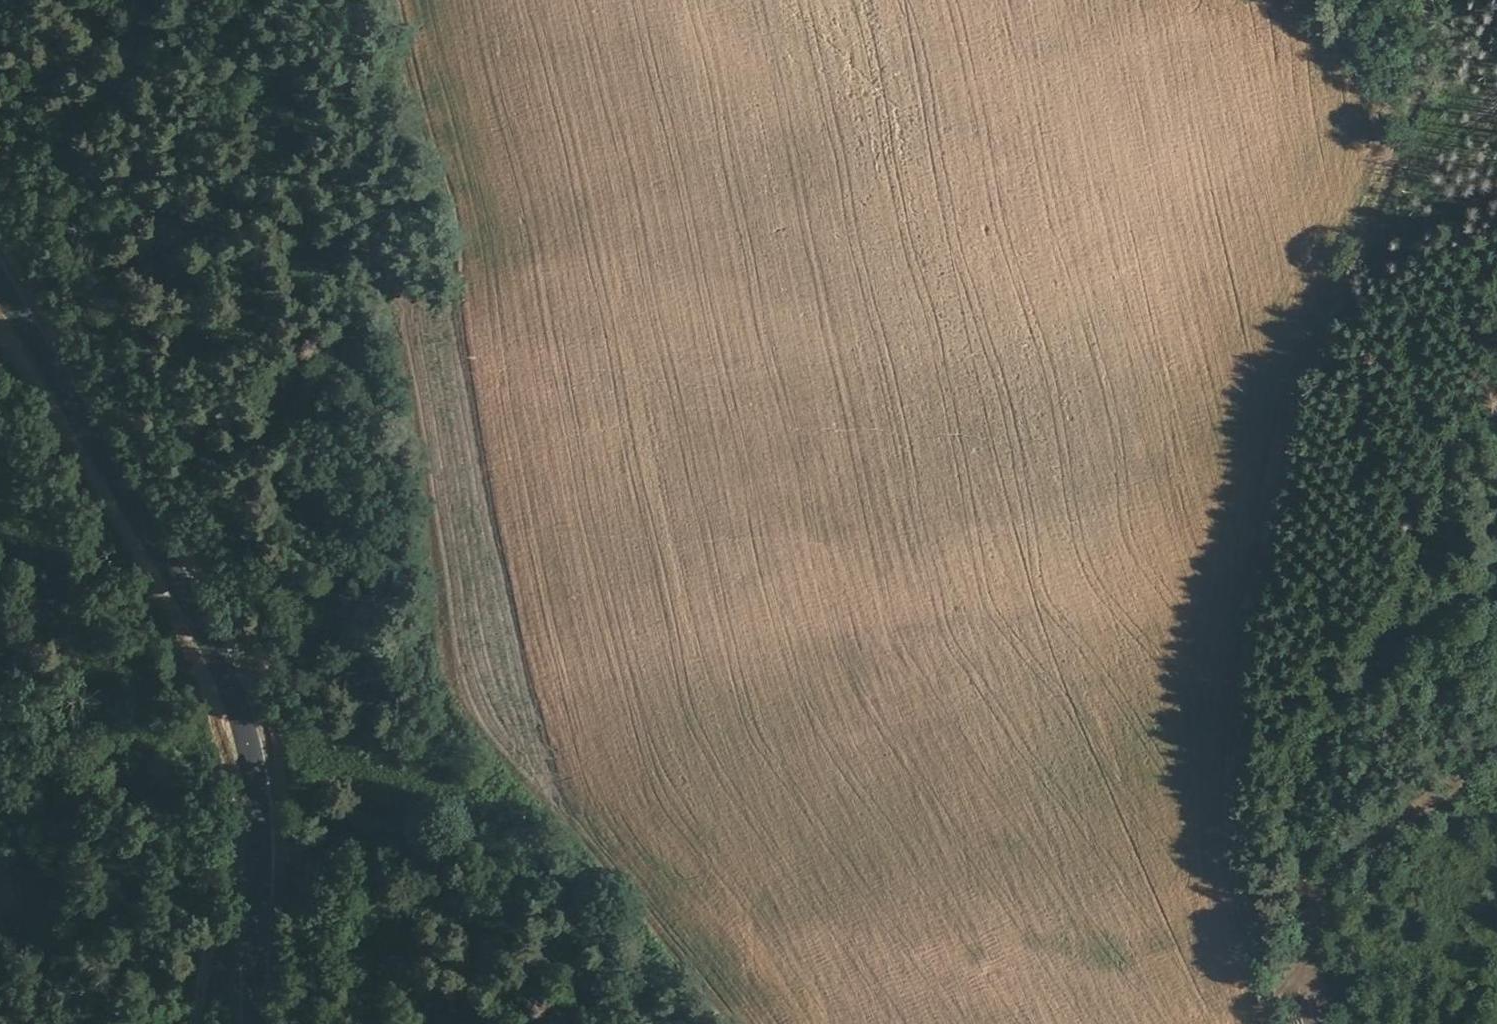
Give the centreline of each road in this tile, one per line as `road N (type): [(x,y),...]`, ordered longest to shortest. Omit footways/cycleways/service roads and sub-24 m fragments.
road 1 (track): [(1424,0),(1447,131),(1394,265),(1345,329),(1259,522),(1236,626),(1238,780),(1256,934),(1276,1023)]
road 2 (tertiary): [(0,284),(180,581),(246,730),(260,834),(256,1023)]

